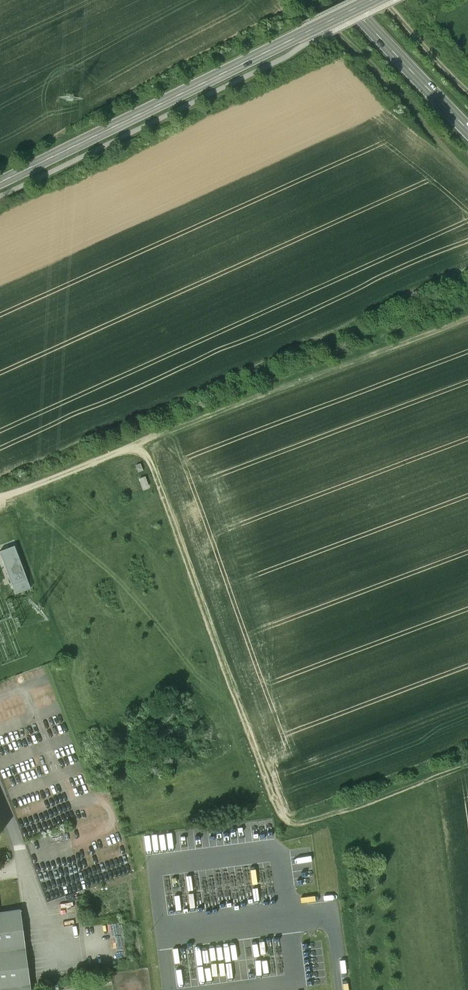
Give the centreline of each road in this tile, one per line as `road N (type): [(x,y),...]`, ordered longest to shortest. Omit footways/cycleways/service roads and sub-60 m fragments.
road 1 (track): [(0,498),(467,313)]
road 2 (tertiary): [(0,182),(371,0)]
road 3 (track): [(285,820),(142,444)]
road 4 (track): [(467,172),(304,0)]
road 5 (primary): [(467,122),(345,0)]

